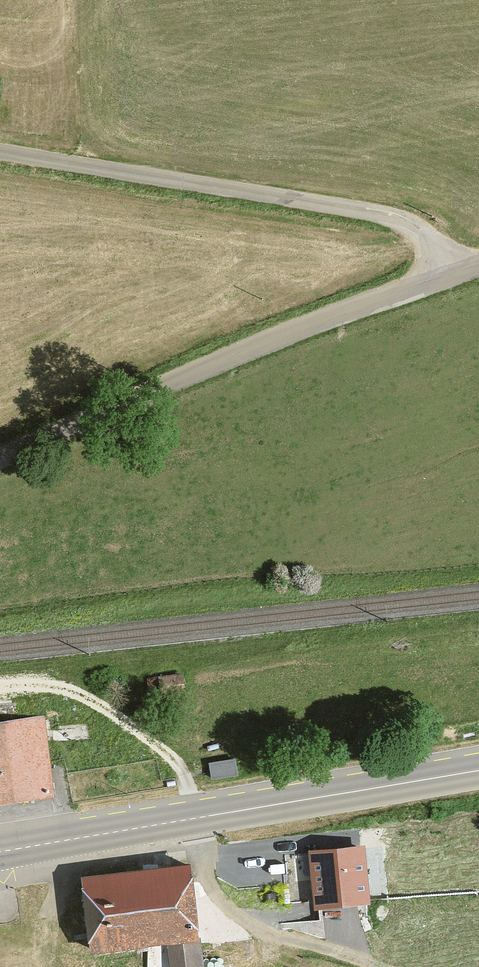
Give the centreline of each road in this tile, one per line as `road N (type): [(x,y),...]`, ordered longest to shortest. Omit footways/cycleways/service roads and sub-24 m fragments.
road 1 (primary): [(478,766),(0,851)]
road 2 (unclassified): [(444,279),(421,234),(382,215),(0,150)]
road 3 (unclassified): [(0,460),(280,337),(444,279)]
road 4 (track): [(197,818),(214,881),(240,904),(421,966)]

